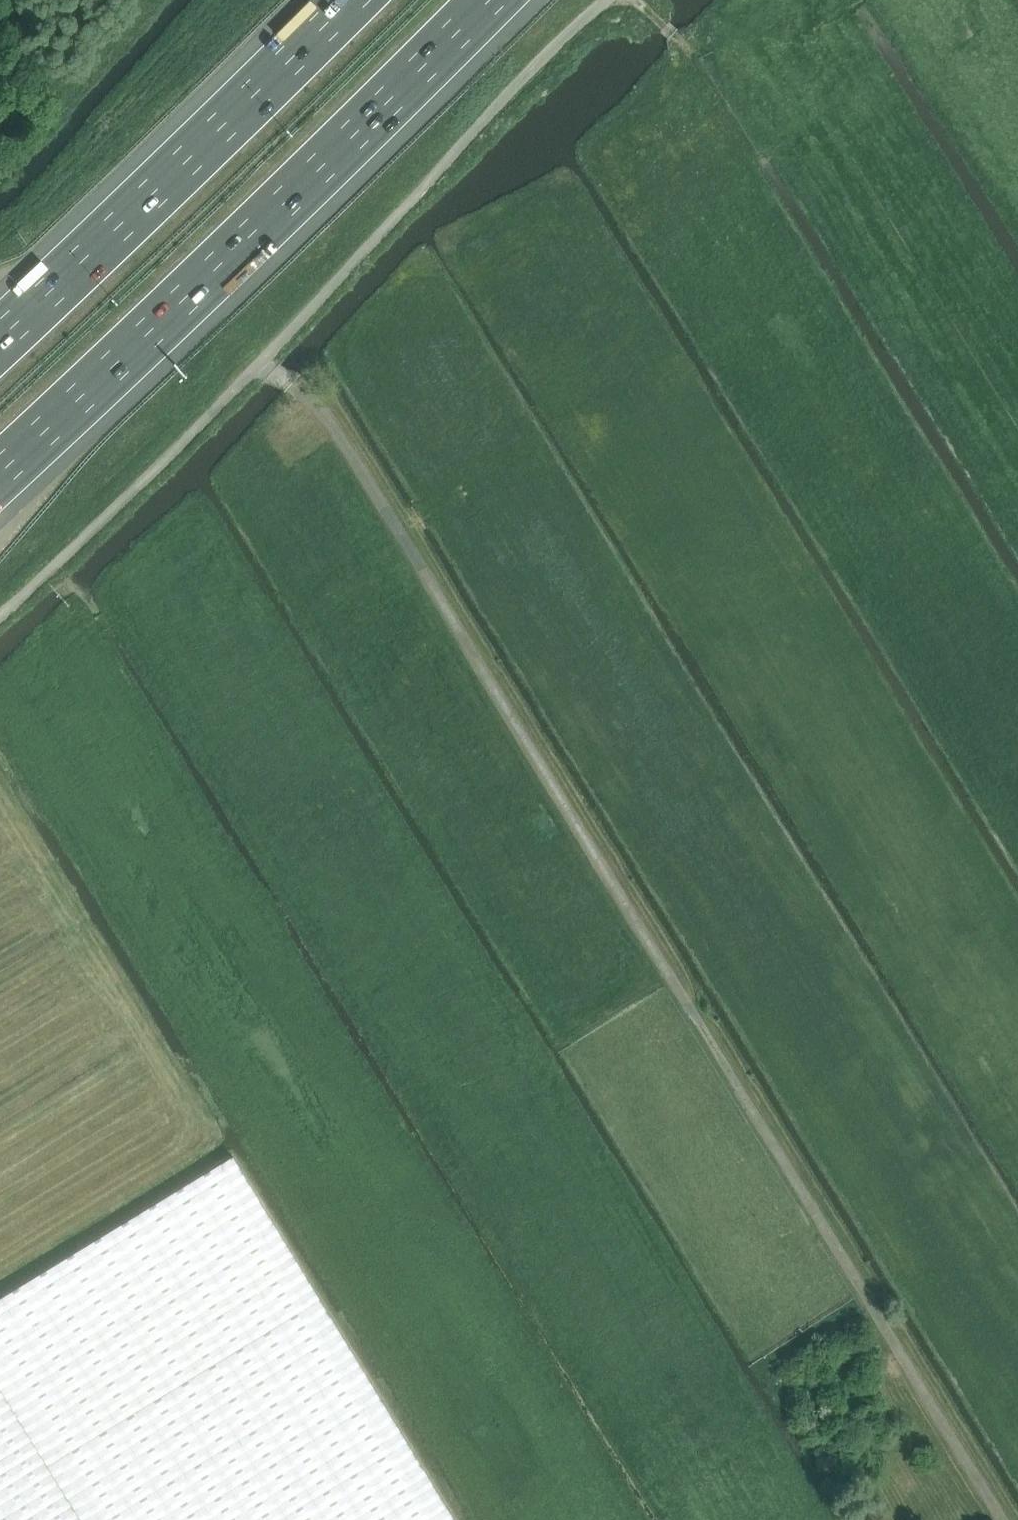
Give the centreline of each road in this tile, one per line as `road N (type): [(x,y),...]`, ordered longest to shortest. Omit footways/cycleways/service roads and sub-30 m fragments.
road 1 (motorway): [(0,468),(488,0)]
road 2 (residential): [(257,369),(525,75),(607,0)]
road 3 (motorway): [(349,0),(0,338)]
road 4 (unclassified): [(0,617),(257,369)]

